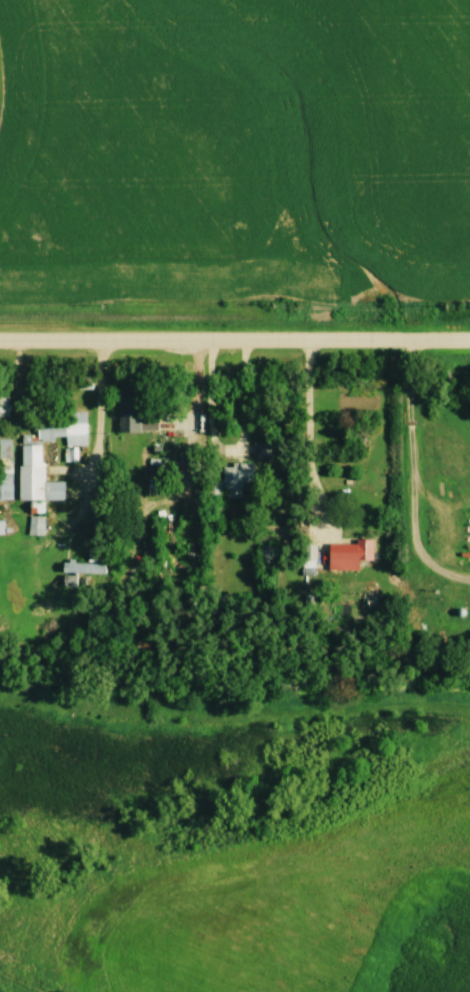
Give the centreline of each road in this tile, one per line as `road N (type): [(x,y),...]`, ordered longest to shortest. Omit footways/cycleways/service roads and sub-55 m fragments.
road 1 (tertiary): [(469,340),(0,342)]

